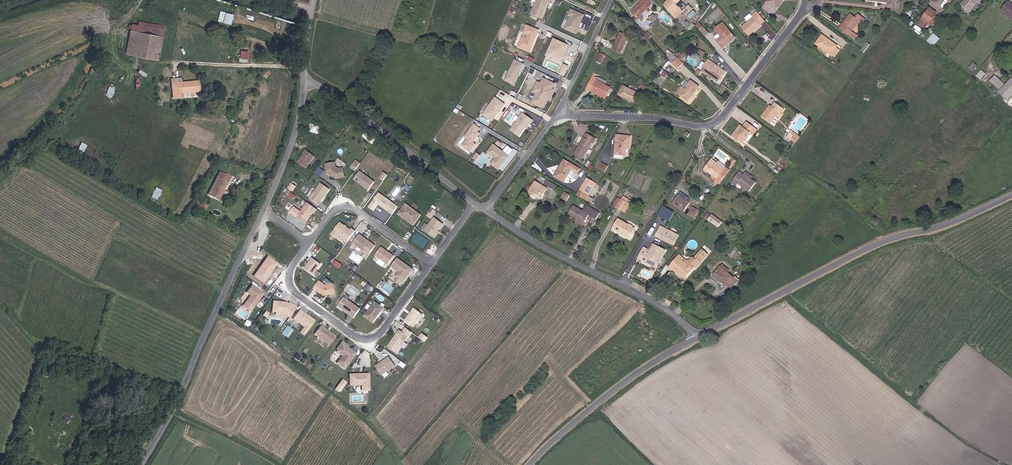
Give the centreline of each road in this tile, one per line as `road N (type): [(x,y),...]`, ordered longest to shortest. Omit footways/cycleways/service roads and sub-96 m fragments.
road 1 (tertiary): [(698,337),(878,244),(1011,196)]
road 2 (residential): [(560,113),(718,122),(820,0)]
road 3 (unclassified): [(140,464),(264,211)]
road 4 (unclassified): [(487,210),(655,302),(698,337)]
road 5 (residential): [(309,243),(292,266),(291,288),(358,338),(381,332),(431,264)]
road 6 (tertiary): [(530,464),(615,390),(698,337)]
road 7 (unclassified): [(304,81),(367,117),(476,202)]
road 8 (residential): [(309,243),(331,213),(353,208),(431,264)]
road 9 (unclassified): [(264,211),(296,131),(304,81)]
road 10 (unclassified): [(560,113),(612,0)]
road 11 (unclassified): [(487,210),(560,113)]

